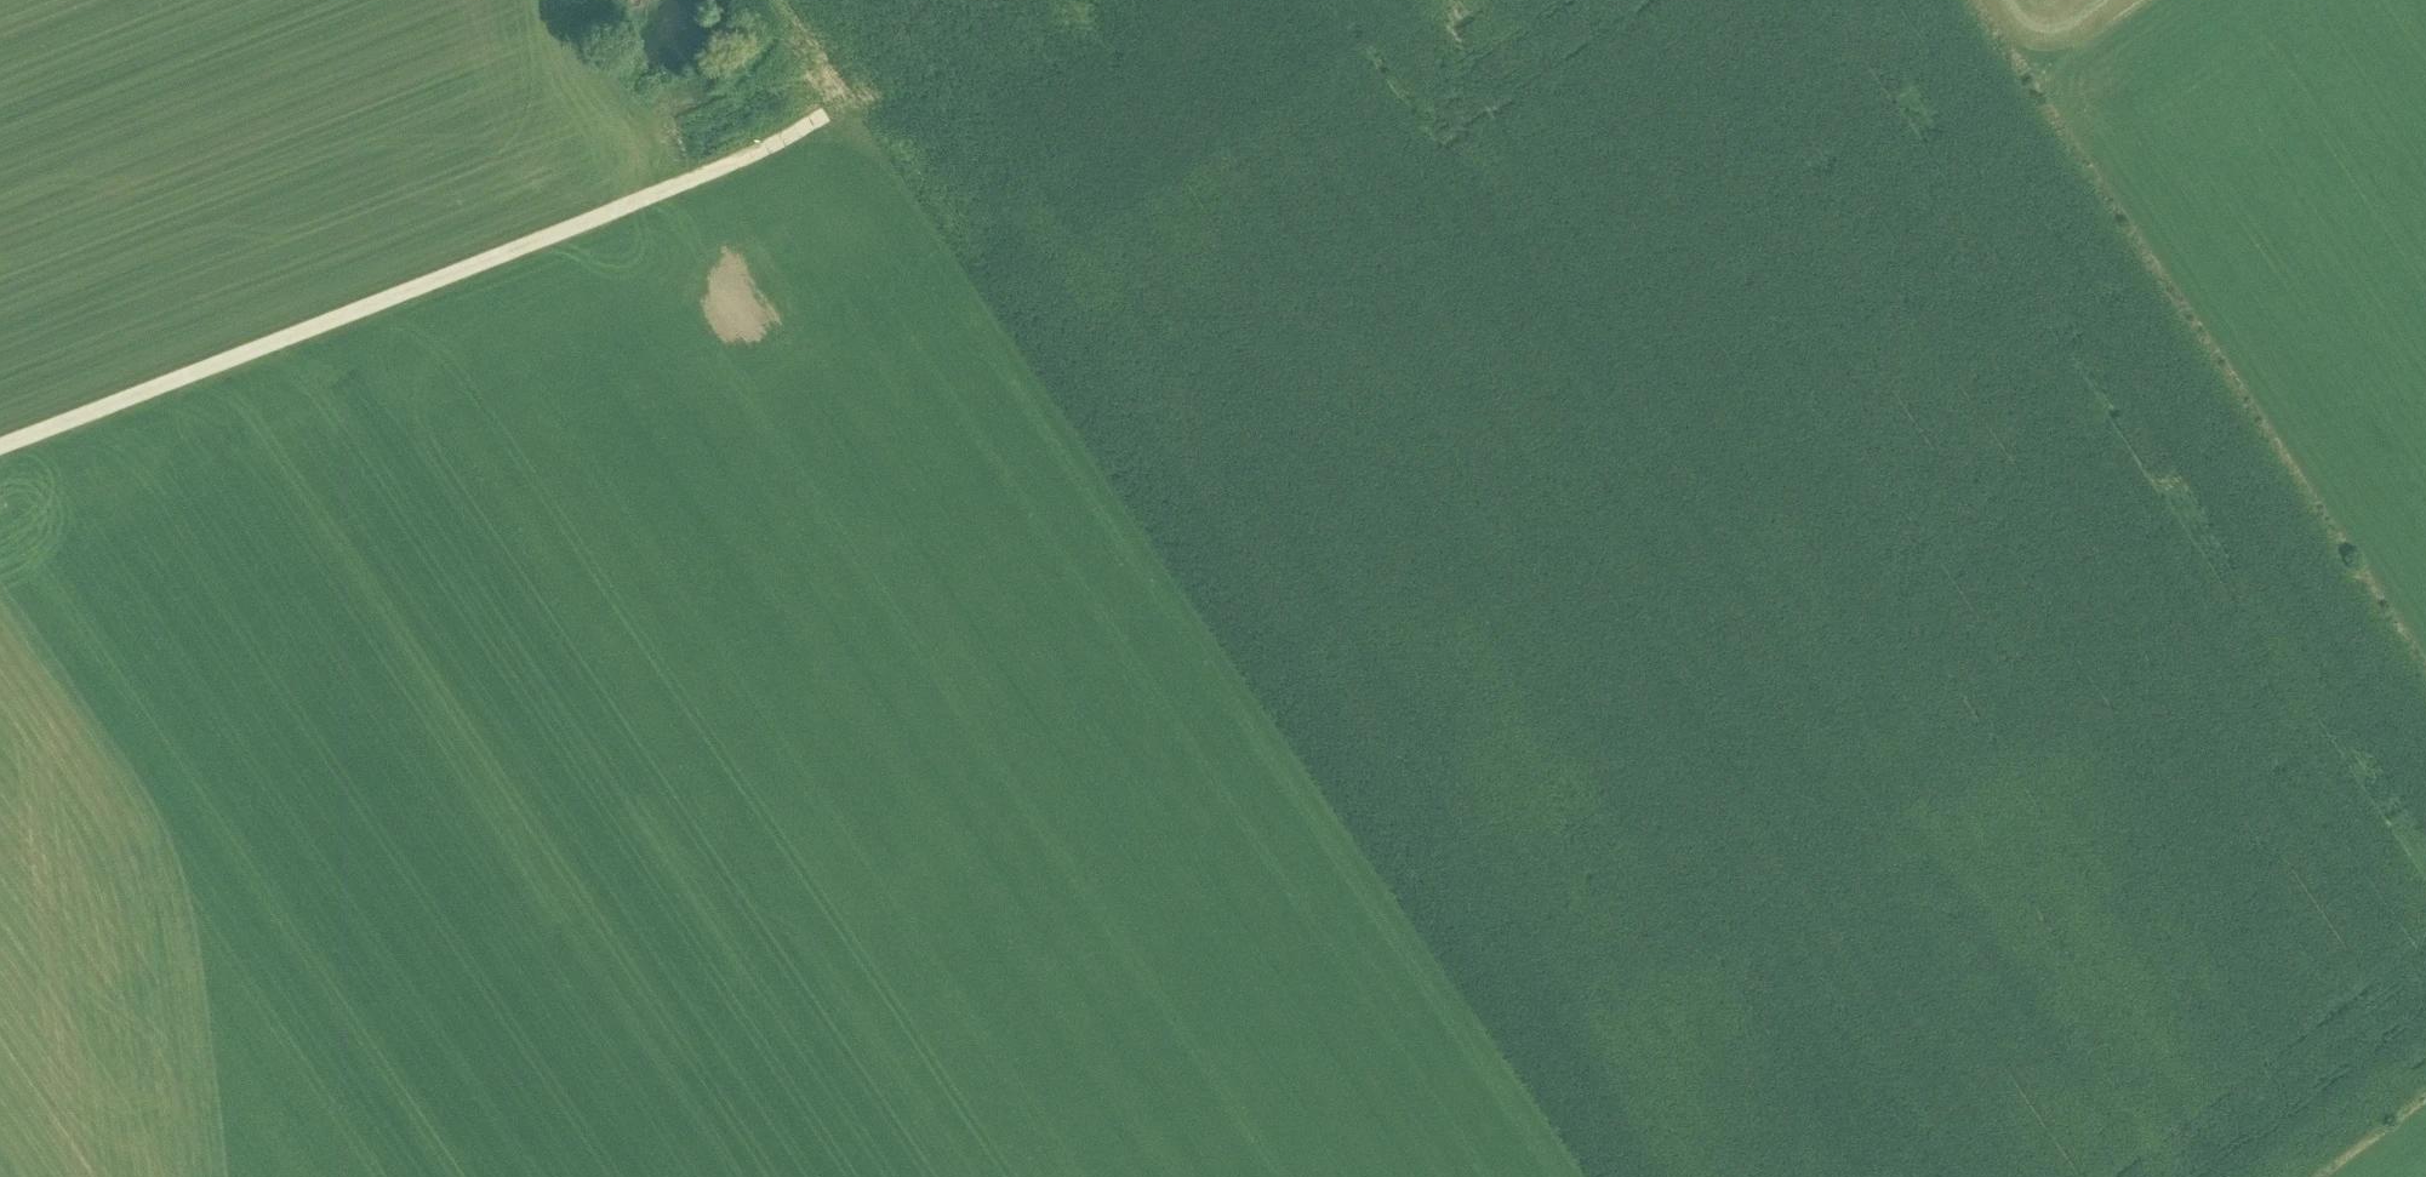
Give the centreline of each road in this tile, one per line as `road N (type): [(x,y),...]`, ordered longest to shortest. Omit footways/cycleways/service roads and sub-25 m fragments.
road 1 (track): [(0,446),(725,167),(807,127)]

